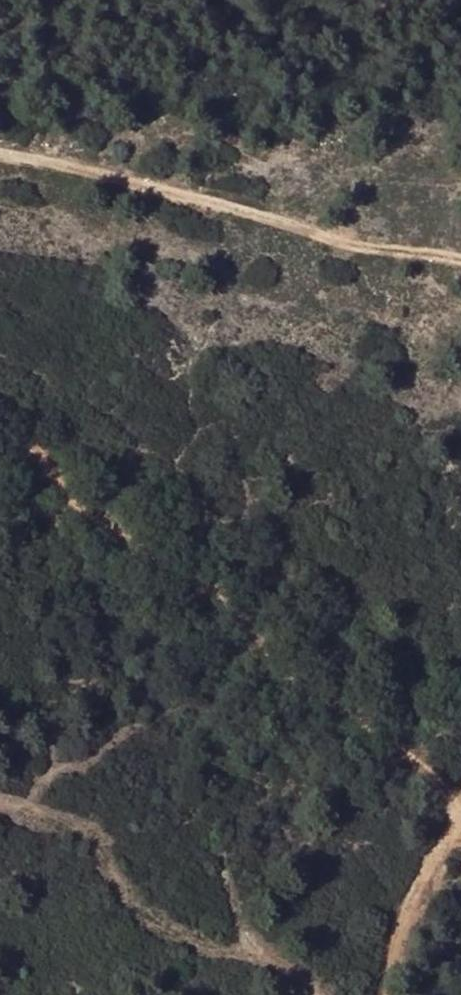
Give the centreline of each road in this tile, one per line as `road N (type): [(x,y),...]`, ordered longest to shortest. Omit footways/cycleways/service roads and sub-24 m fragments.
road 1 (track): [(0,403),(200,585),(384,731),(460,814)]
road 2 (track): [(0,146),(133,177),(312,234),(460,257)]
road 3 (track): [(388,994),(394,946),(420,875),(460,814)]

